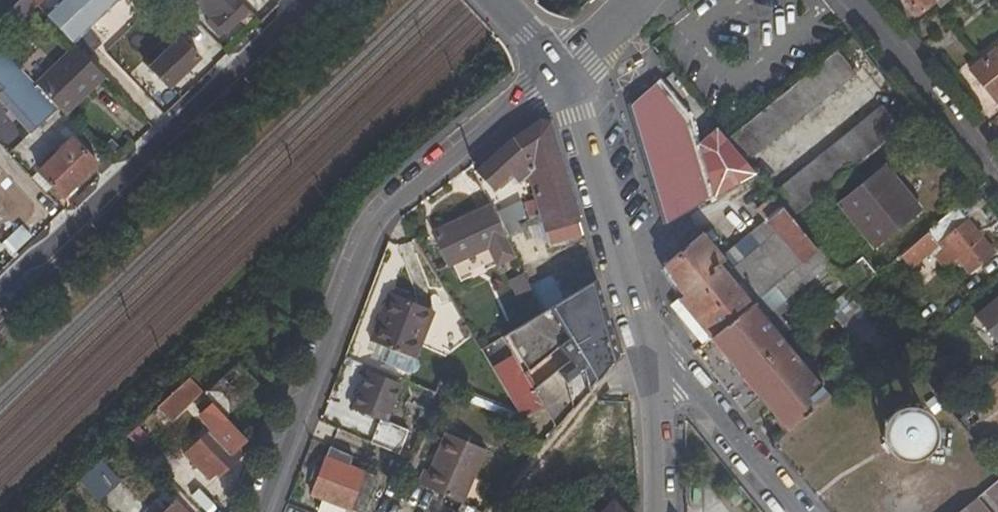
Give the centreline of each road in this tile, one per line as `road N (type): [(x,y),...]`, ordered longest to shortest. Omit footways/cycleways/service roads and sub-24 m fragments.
road 1 (tertiary): [(559,71),(376,229),(254,511)]
road 2 (residential): [(307,0),(0,289)]
road 3 (tertiary): [(648,346),(589,141),(559,71)]
road 4 (residential): [(854,0),(997,178)]
road 5 (residential): [(787,511),(648,346)]
road 6 (tertiary): [(660,511),(663,446),(648,346)]

